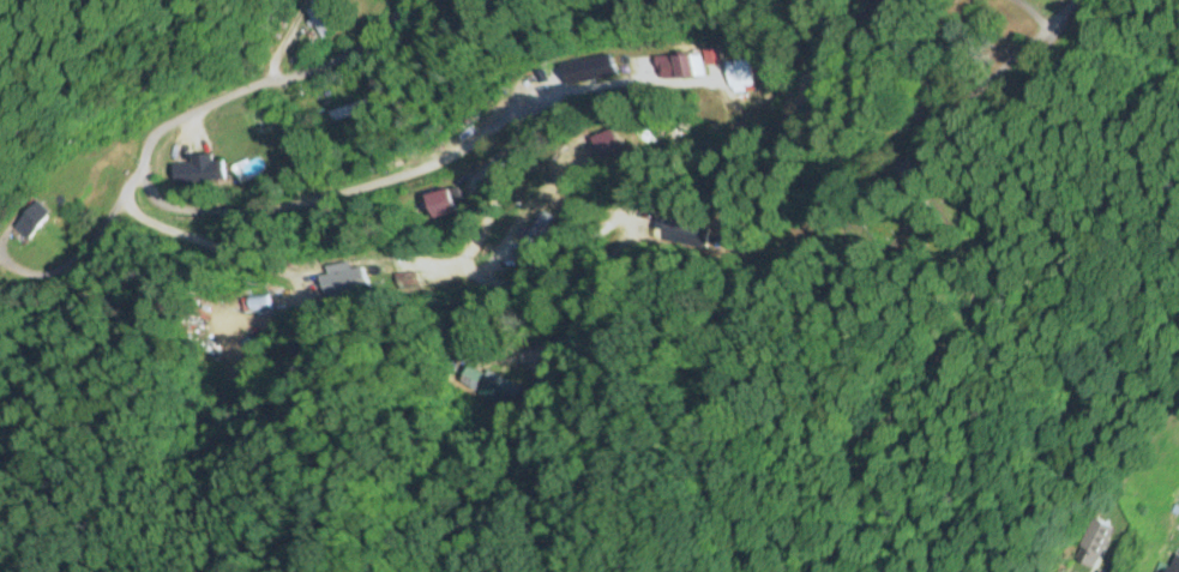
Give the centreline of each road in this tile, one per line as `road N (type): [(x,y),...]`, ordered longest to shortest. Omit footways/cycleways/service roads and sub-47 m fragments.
road 1 (residential): [(534,113),(505,120),(443,162),(272,210),(162,207),(142,192),(136,163)]
road 2 (residential): [(405,0),(363,44),(192,107),(152,133),(136,163)]
road 3 (residential): [(1081,0),(939,122),(907,169)]

